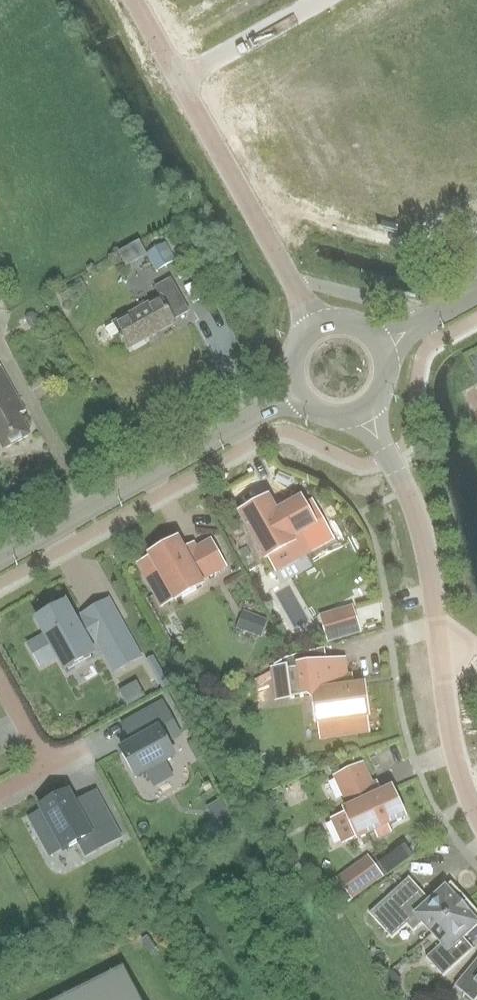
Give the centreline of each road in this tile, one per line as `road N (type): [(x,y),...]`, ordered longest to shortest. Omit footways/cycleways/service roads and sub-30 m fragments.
road 1 (secondary): [(0,559),(298,393)]
road 2 (unclassified): [(318,327),(179,79)]
road 3 (residential): [(439,649),(417,513),(390,454)]
road 4 (residential): [(476,821),(456,766),(439,649)]
road 5 (residential): [(179,79),(321,0)]

